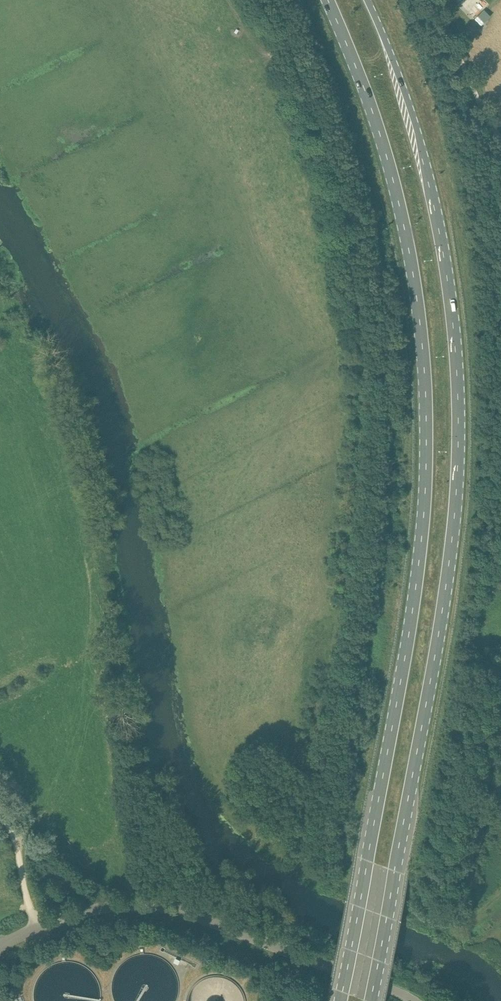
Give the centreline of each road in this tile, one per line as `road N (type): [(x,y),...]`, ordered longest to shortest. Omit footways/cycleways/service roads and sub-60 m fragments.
road 1 (primary): [(372,1000),(445,599),(458,501),(460,388),(428,177),(410,108),(364,0)]
road 2 (primary): [(329,0),(401,208),(421,312),(428,416),(411,618),(340,1000)]
road 3 (unclassified): [(415,1000),(171,907),(90,905),(38,923)]
road 4 (track): [(435,0),(500,132)]
road 5 (track): [(0,807),(38,923)]

